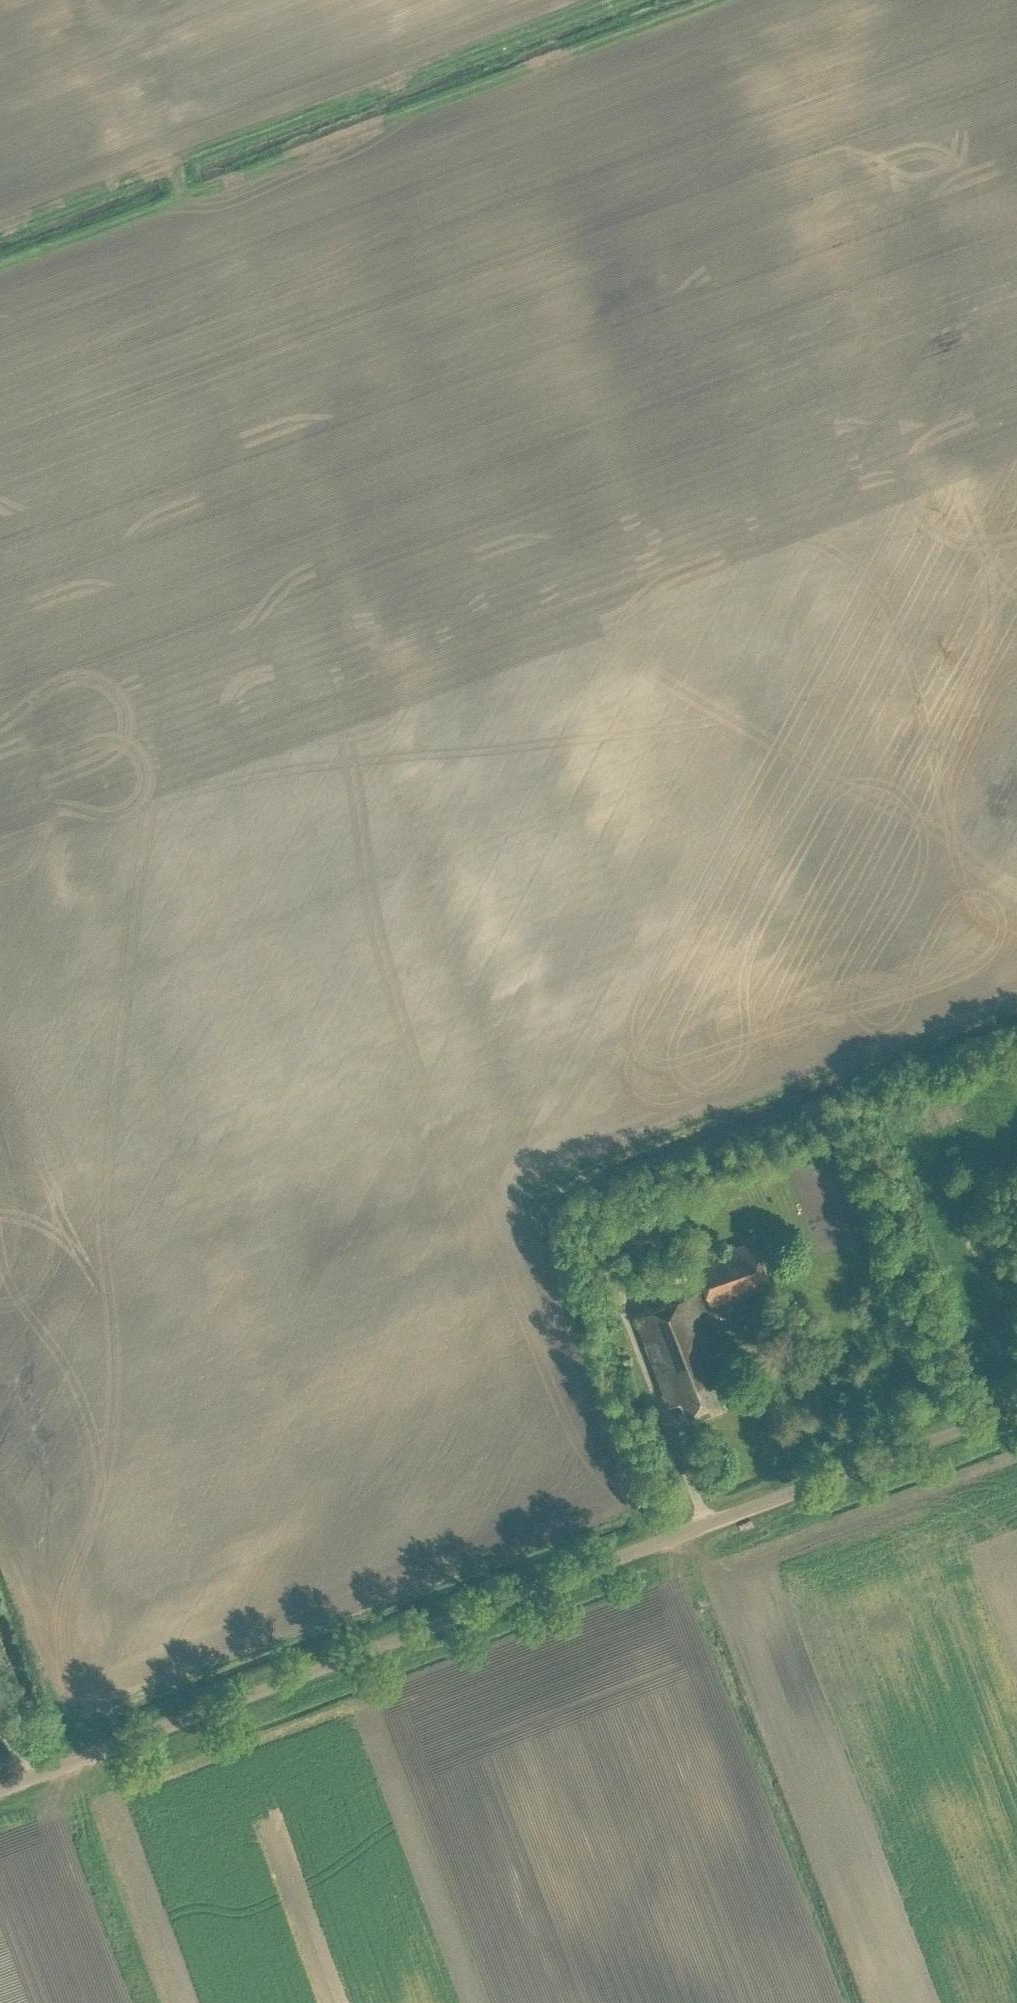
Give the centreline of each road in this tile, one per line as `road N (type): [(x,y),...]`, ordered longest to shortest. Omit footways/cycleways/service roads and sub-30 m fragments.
road 1 (unclassified): [(0,1788),(1016,1406)]
road 2 (track): [(1016,603),(793,0)]

